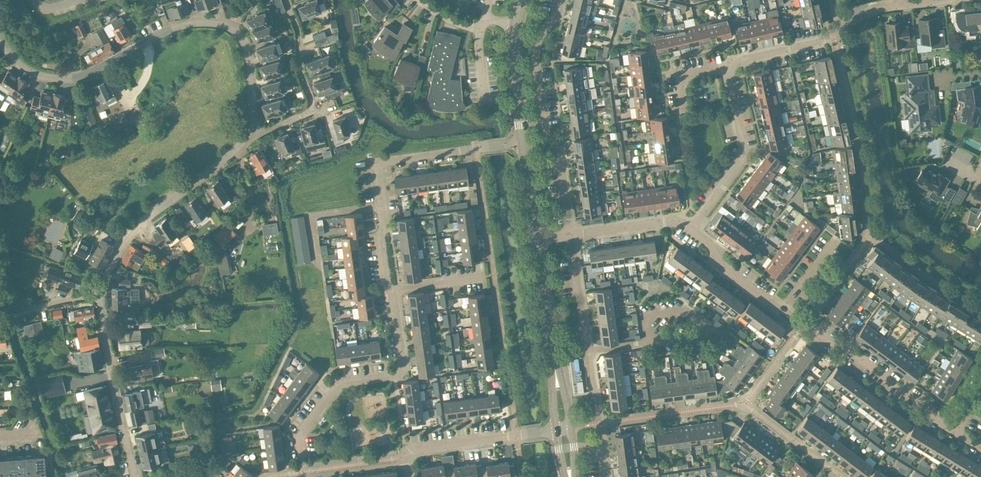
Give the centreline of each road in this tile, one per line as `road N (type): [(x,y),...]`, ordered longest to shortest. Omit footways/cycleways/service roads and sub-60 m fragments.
road 1 (residential): [(135,476),(105,340),(105,278),(139,223),(246,138)]
road 2 (residential): [(246,138),(249,65),(240,37),(222,24),(181,24),(58,78),(23,67),(0,38)]
road 3 (residential): [(304,476),(299,436),(340,383),(399,372),(392,290)]
road 4 (residential): [(571,235),(560,152),(545,130),(535,65),(560,0)]
road 5 (residential): [(980,451),(805,323)]
road 6 (residential): [(382,205),(381,162),(522,143)]
road 7 (residential): [(730,66),(744,160),(693,230)]
road 8 (residential): [(406,476),(404,457),(411,451),(557,429)]
road 9 (residential): [(595,395),(571,235)]
road 10 (tertiary): [(556,373),(537,239)]
road 11 (residential): [(693,230),(714,248),(717,263),(775,308),(785,307)]
road 12 (residential): [(571,235),(677,221),(693,230)]

